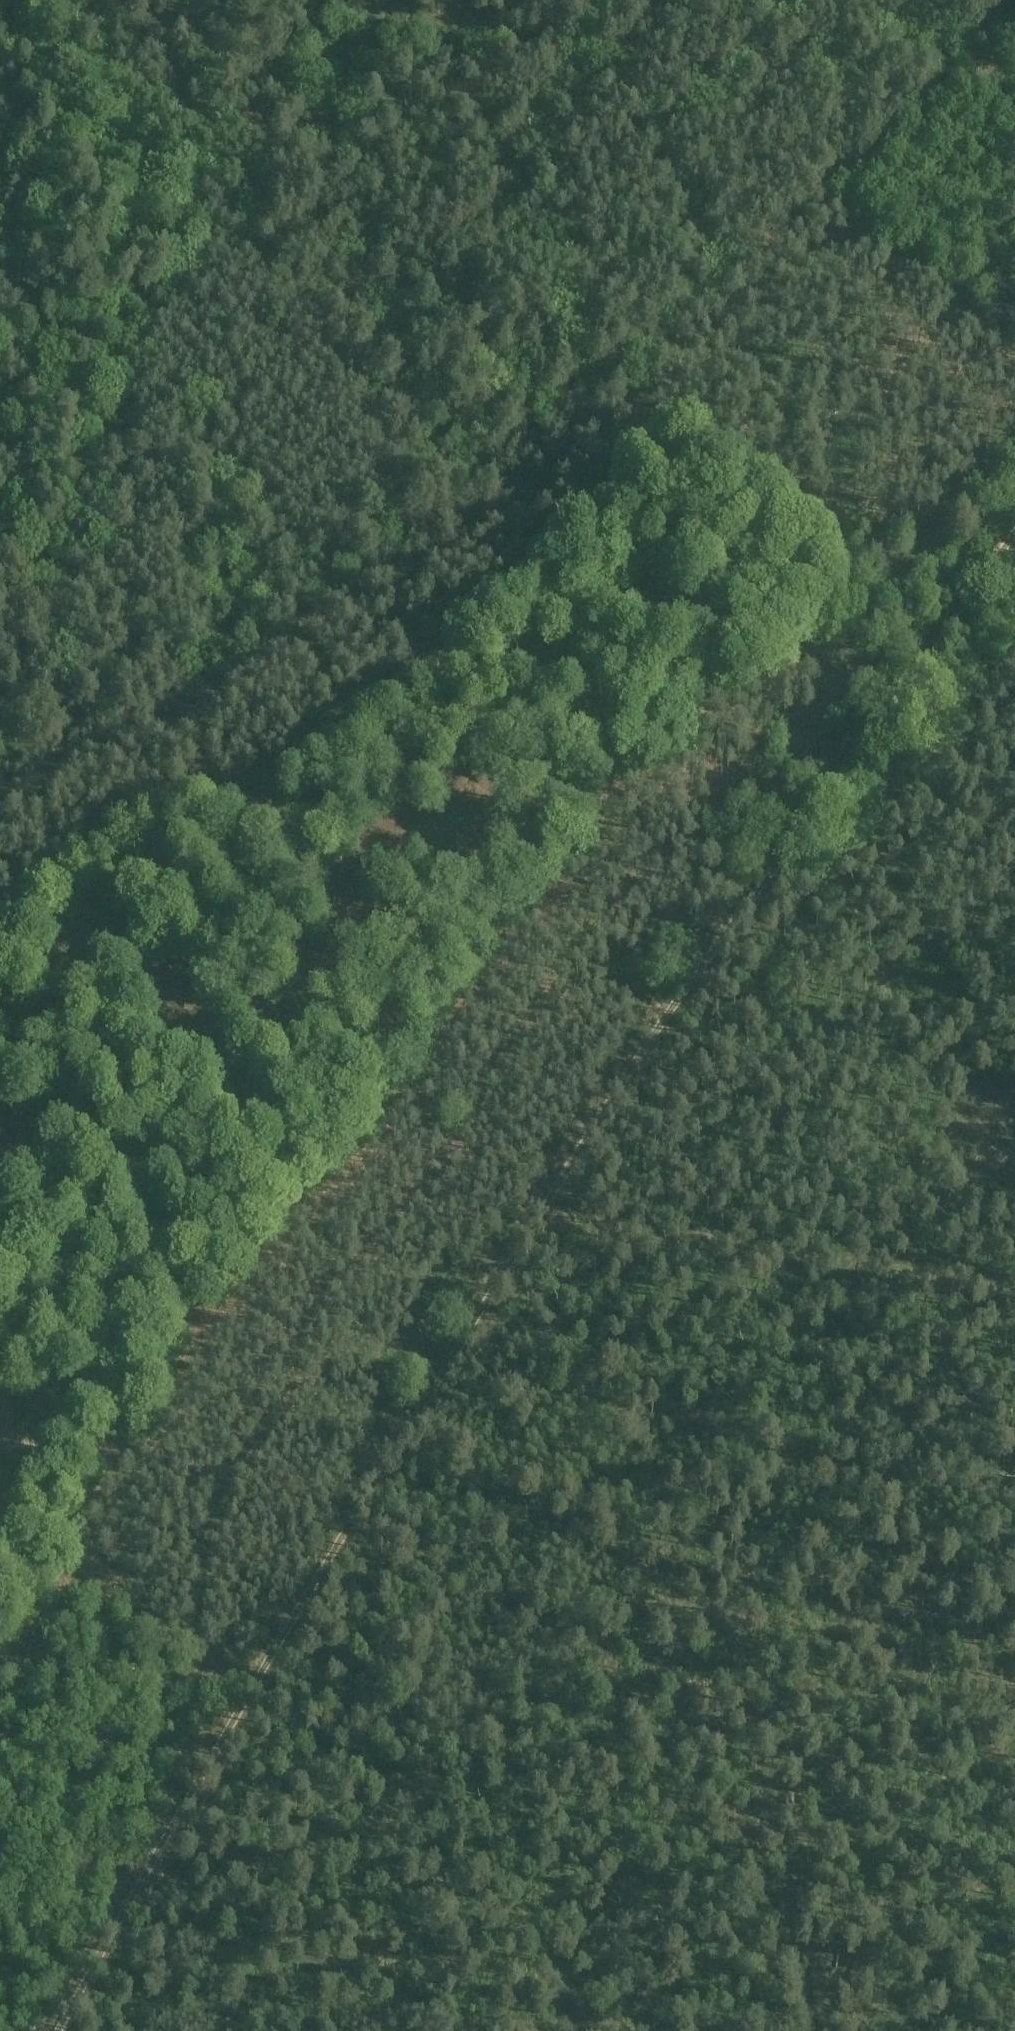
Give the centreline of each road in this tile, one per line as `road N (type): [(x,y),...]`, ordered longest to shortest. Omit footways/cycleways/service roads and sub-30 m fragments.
road 1 (track): [(1014,530),(980,589),(691,972),(557,1174),(57,2030)]

